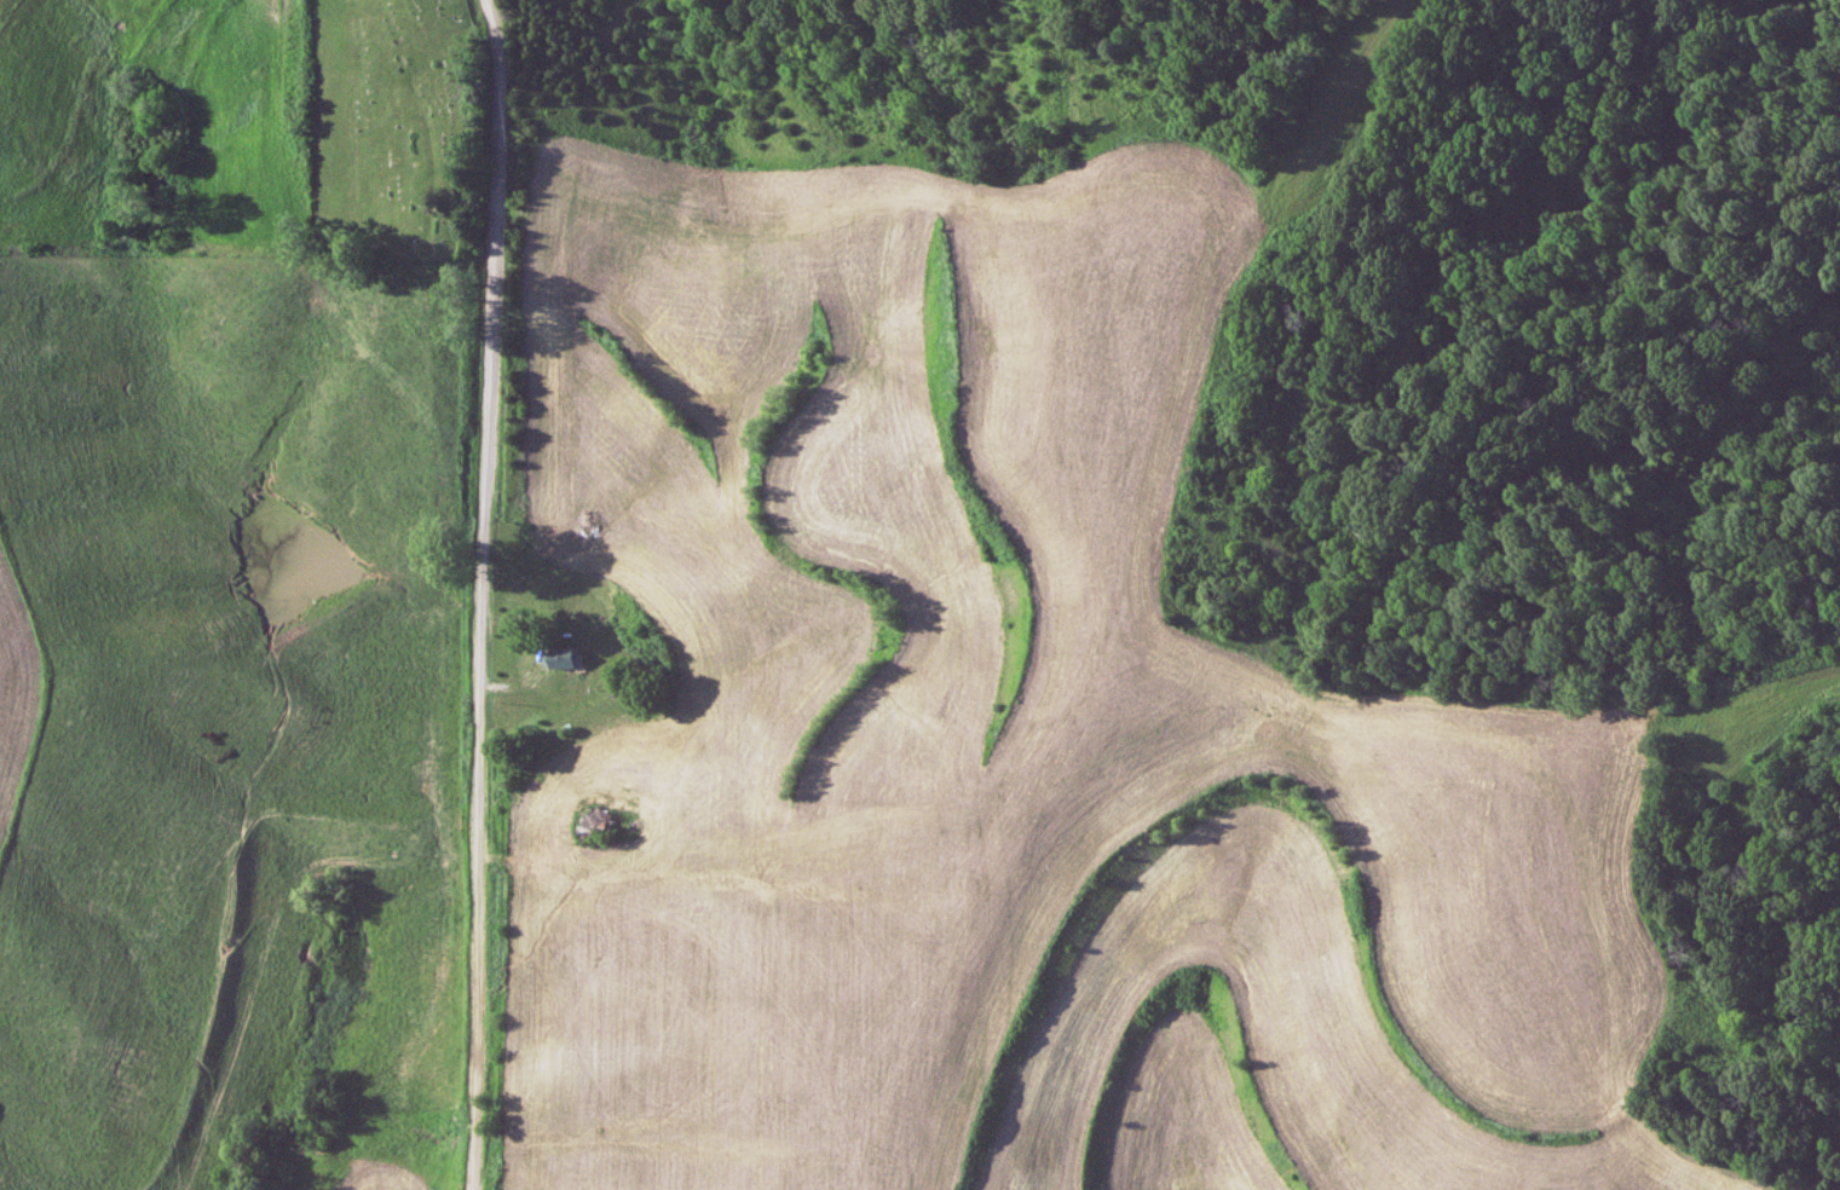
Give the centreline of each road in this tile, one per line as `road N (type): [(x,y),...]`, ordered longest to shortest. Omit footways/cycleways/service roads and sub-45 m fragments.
road 1 (residential): [(478,1189),(497,206),(495,48),(486,0)]

